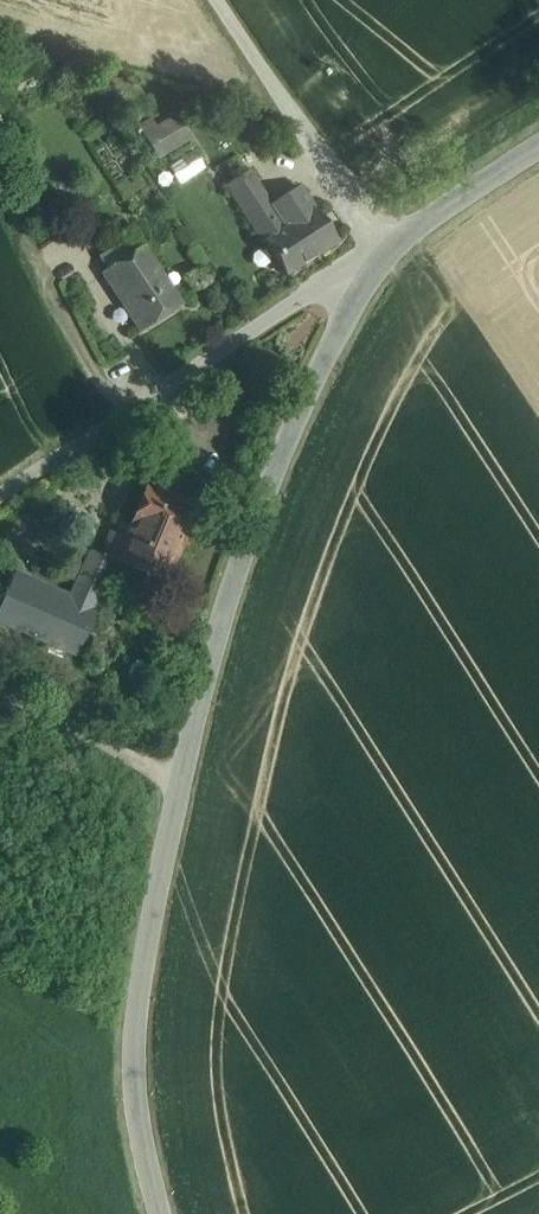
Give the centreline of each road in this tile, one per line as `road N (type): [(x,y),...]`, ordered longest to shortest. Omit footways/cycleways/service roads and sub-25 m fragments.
road 1 (tertiary): [(181,782),(231,605),(296,440),(386,248)]
road 2 (unclassified): [(386,248),(0,497)]
road 3 (tertiary): [(160,1213),(135,1078),(140,1002),(181,782)]
road 4 (unclassified): [(386,248),(219,0)]
road 5 (unclassified): [(181,782),(0,692)]
road 6 (tertiary): [(386,248),(538,145)]

